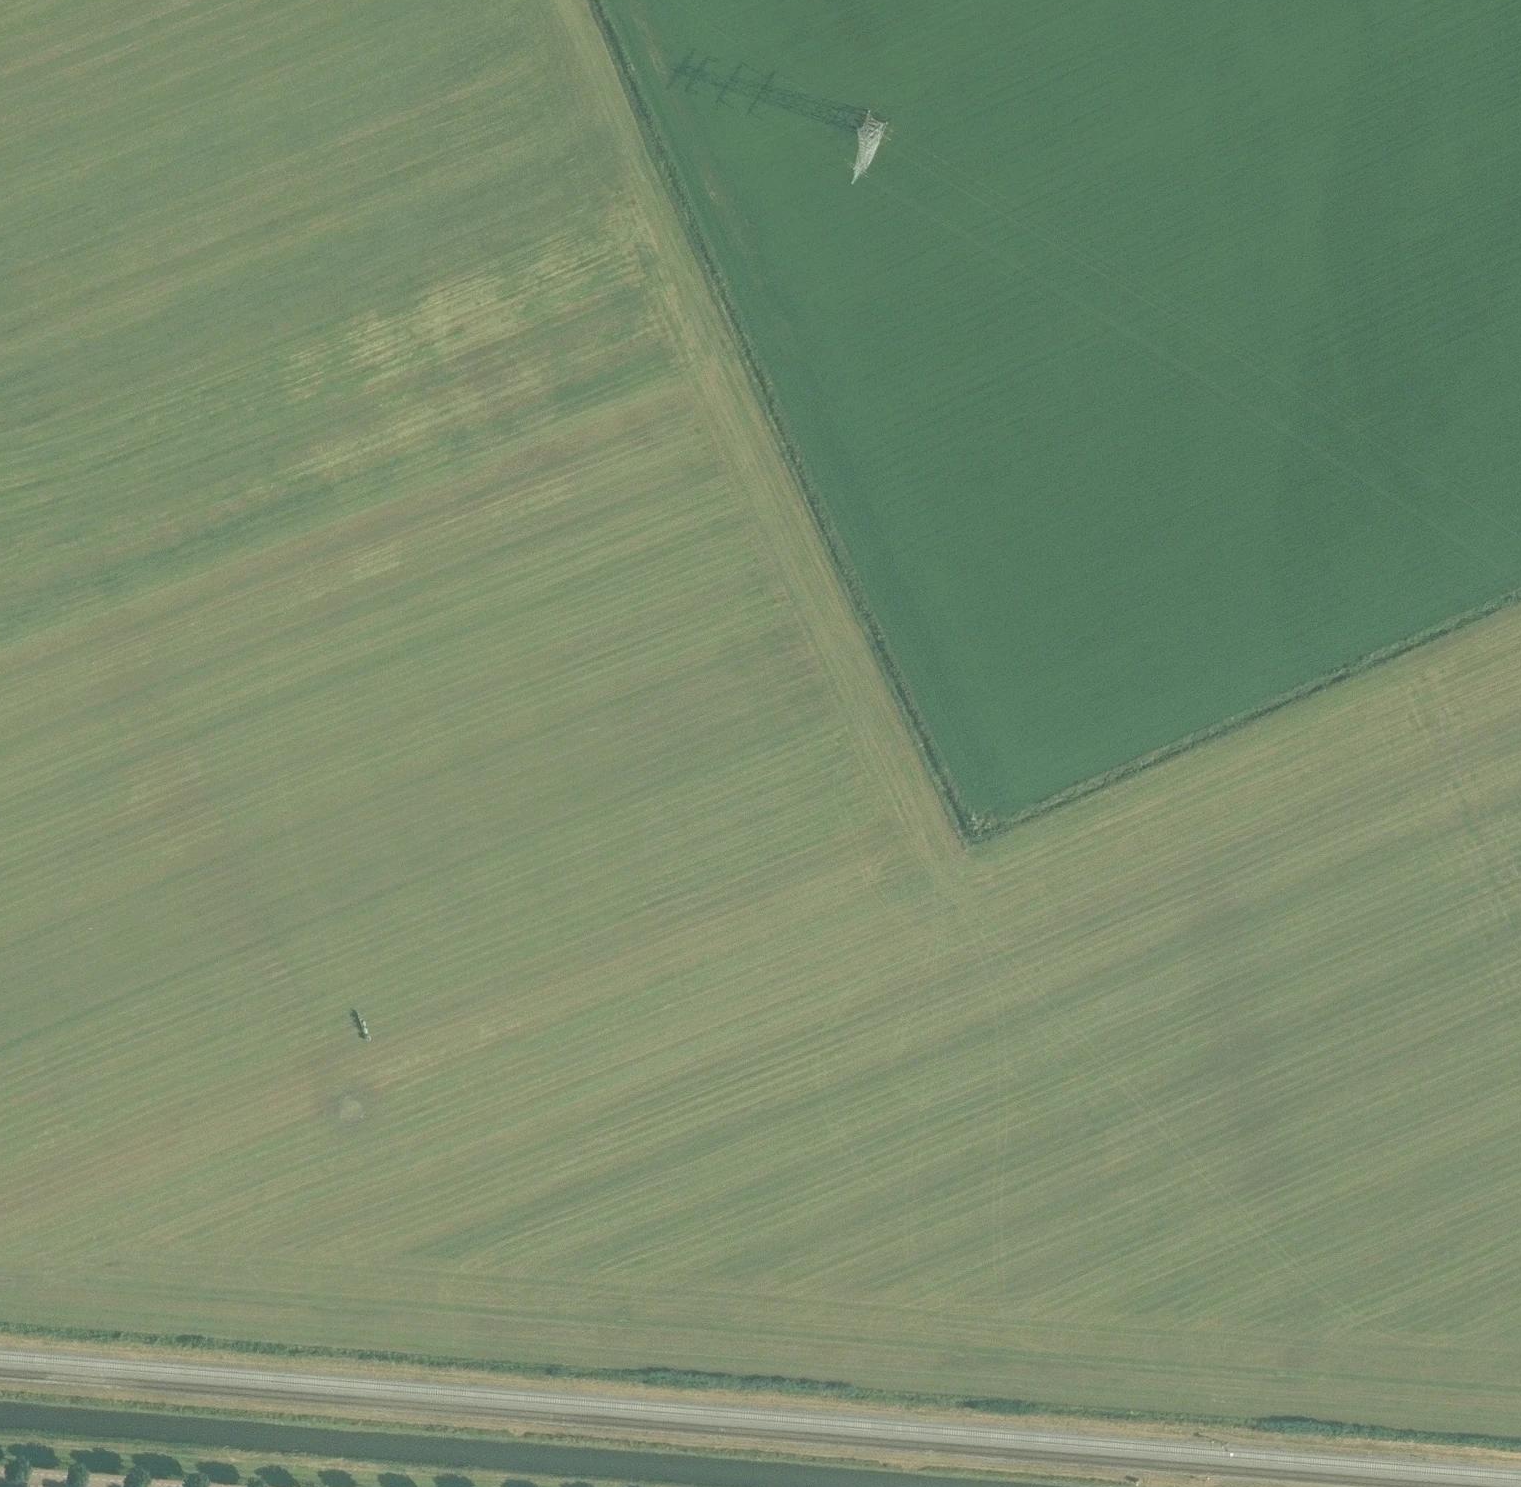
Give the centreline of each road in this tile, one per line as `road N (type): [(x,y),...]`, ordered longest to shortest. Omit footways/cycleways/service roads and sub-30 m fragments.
road 1 (unclassified): [(130,1486),(0,1477)]

